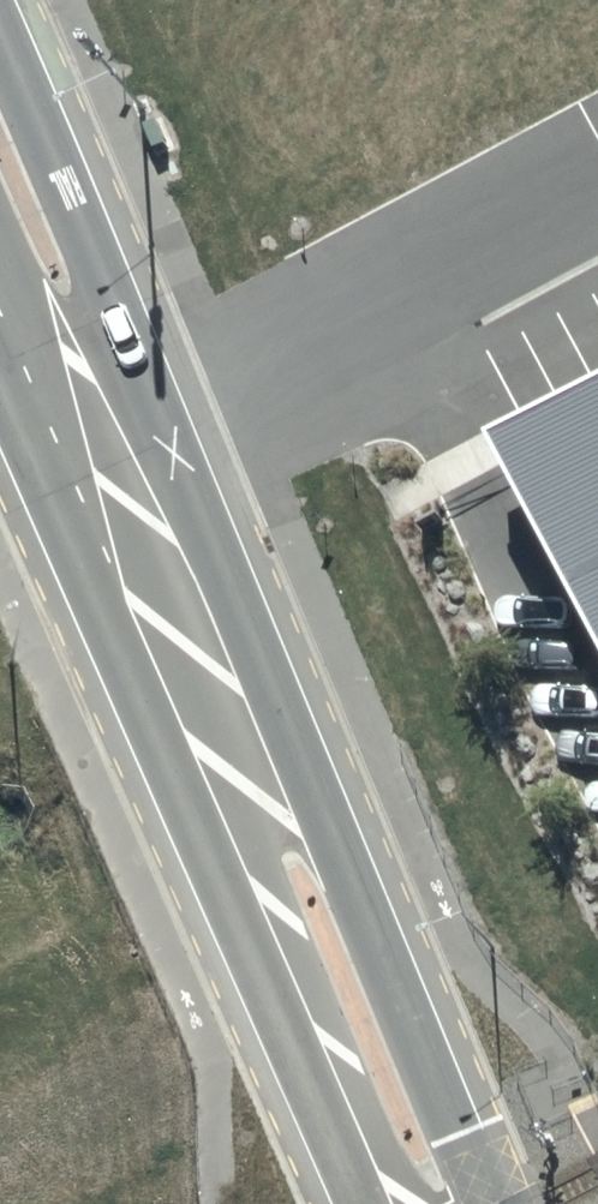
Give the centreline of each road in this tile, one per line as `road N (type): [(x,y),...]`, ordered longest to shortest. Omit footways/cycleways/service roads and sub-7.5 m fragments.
road 1 (secondary): [(0,60),(491,1203)]
road 2 (secondary): [(360,1203),(115,641),(54,437),(0,317)]

